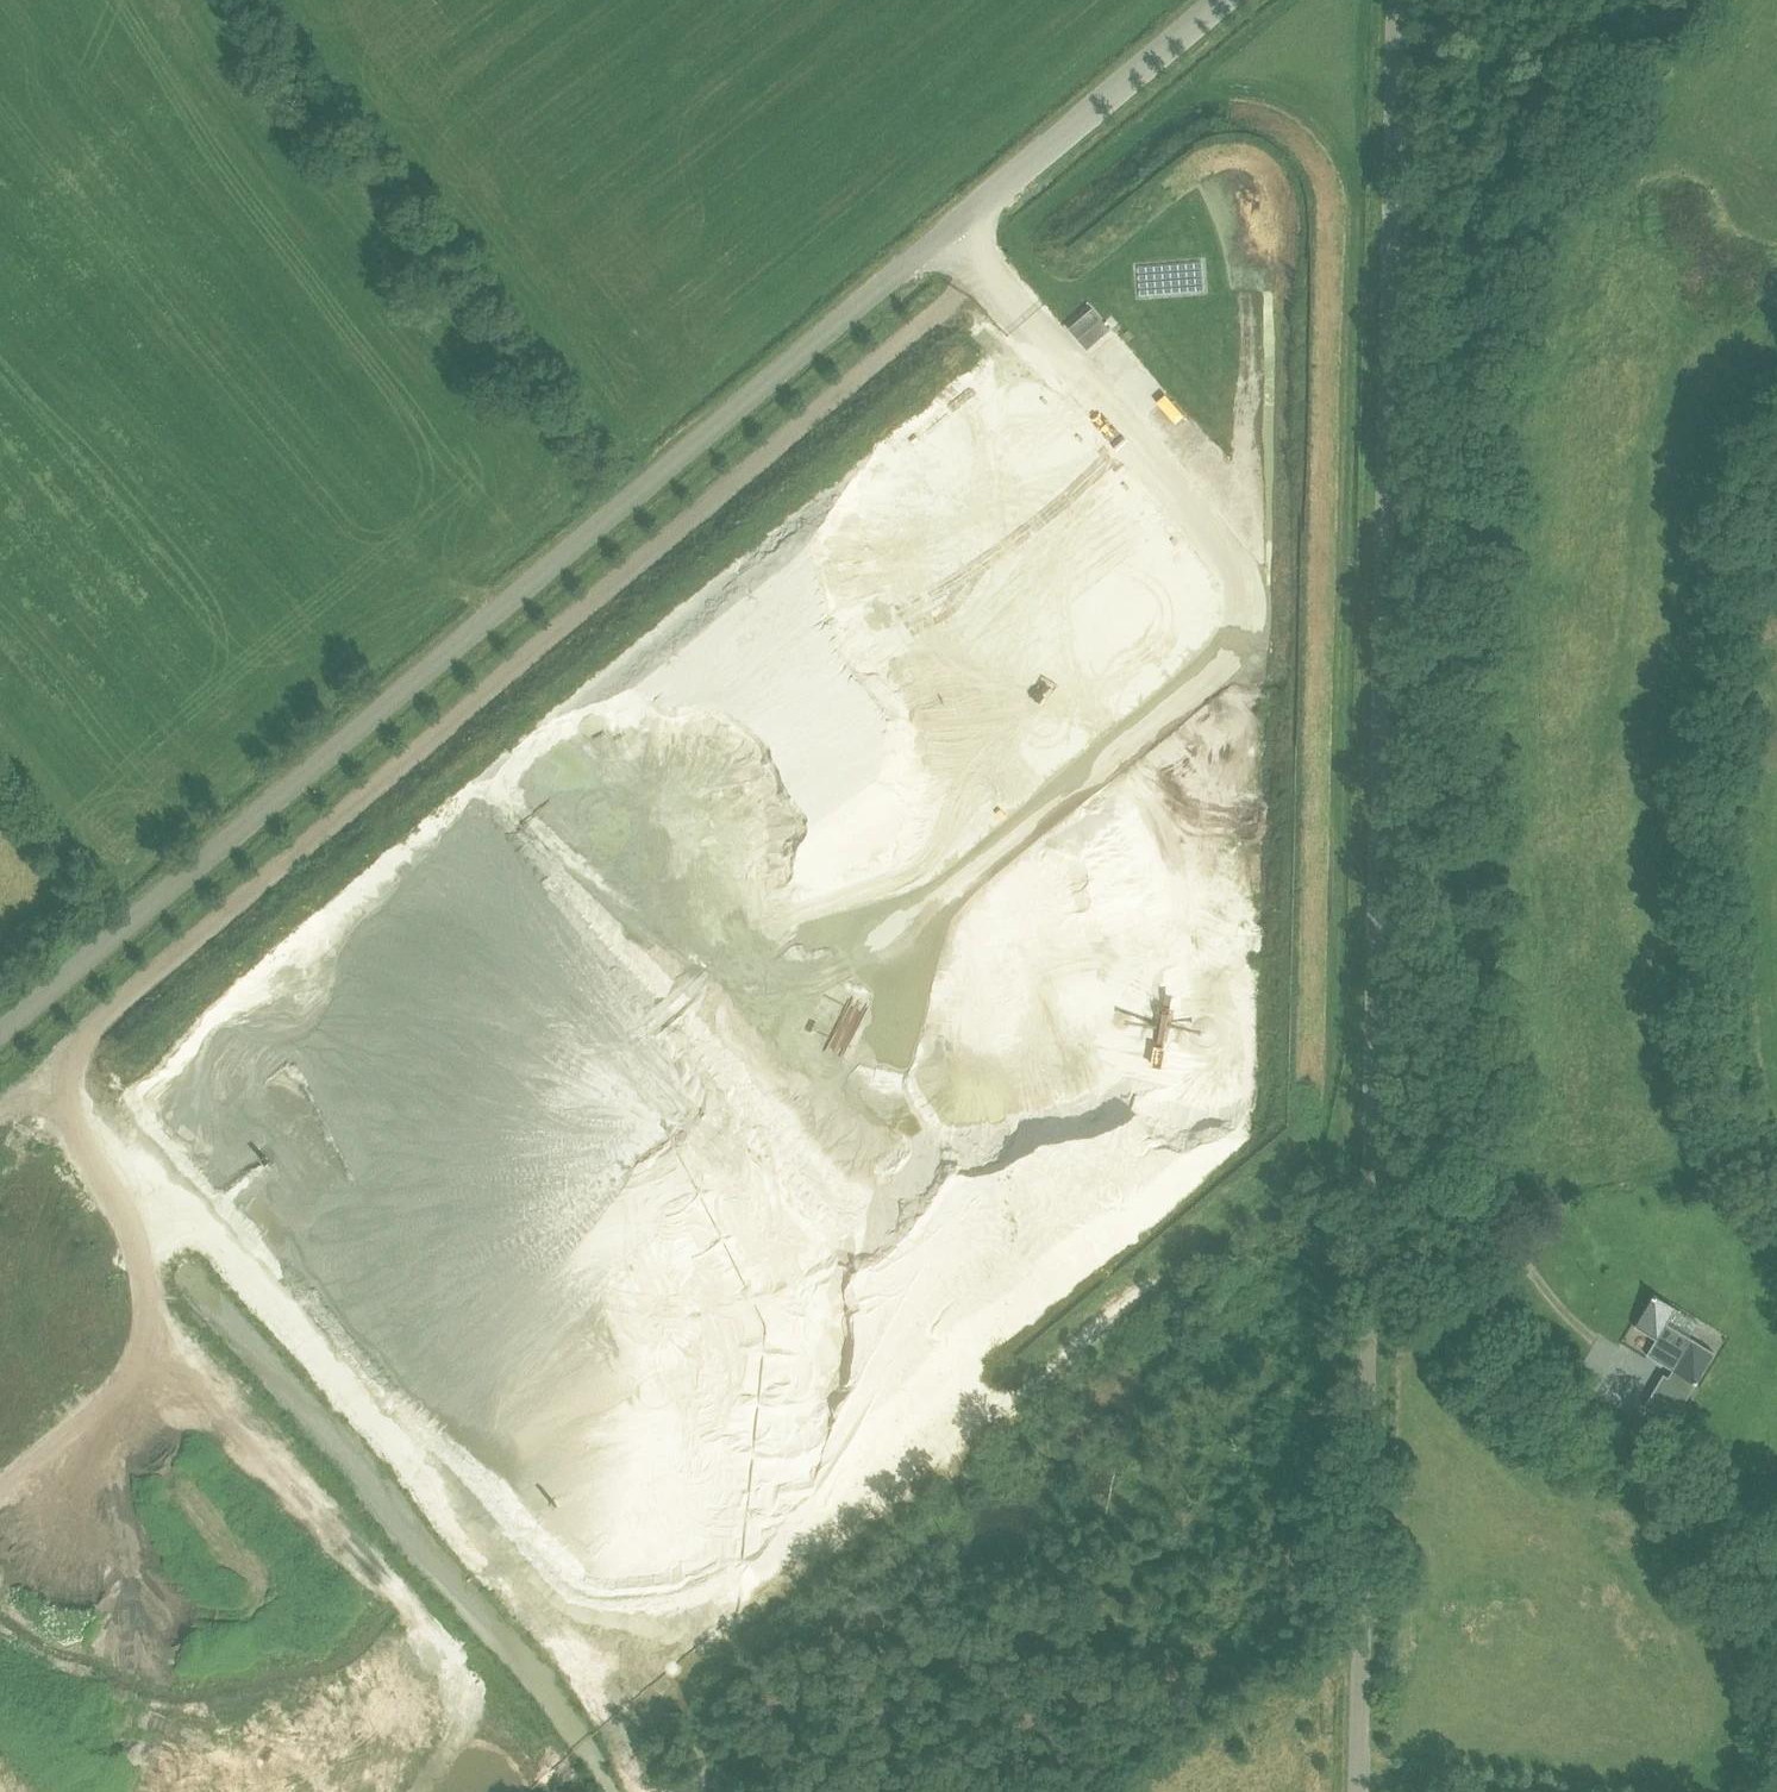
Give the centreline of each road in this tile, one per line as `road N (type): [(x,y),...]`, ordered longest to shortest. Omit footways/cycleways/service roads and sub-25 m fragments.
road 1 (unclassified): [(1353,1791),(1396,0)]
road 2 (unclassified): [(0,1037),(1216,0)]

